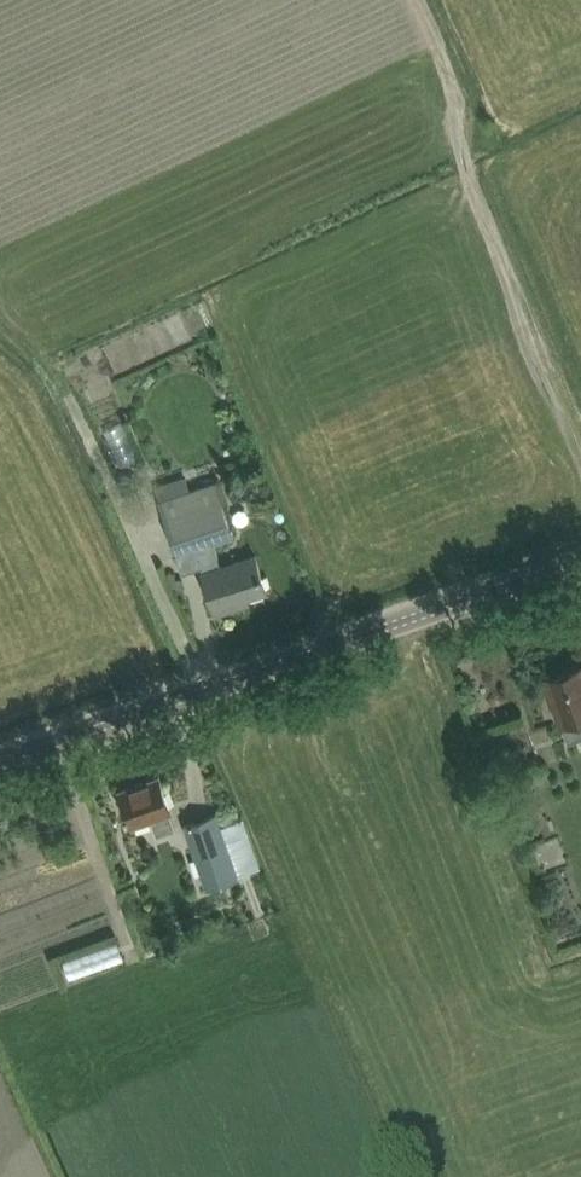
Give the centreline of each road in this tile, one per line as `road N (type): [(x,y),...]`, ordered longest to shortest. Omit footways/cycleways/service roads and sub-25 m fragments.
road 1 (unclassified): [(0,770),(580,570)]

